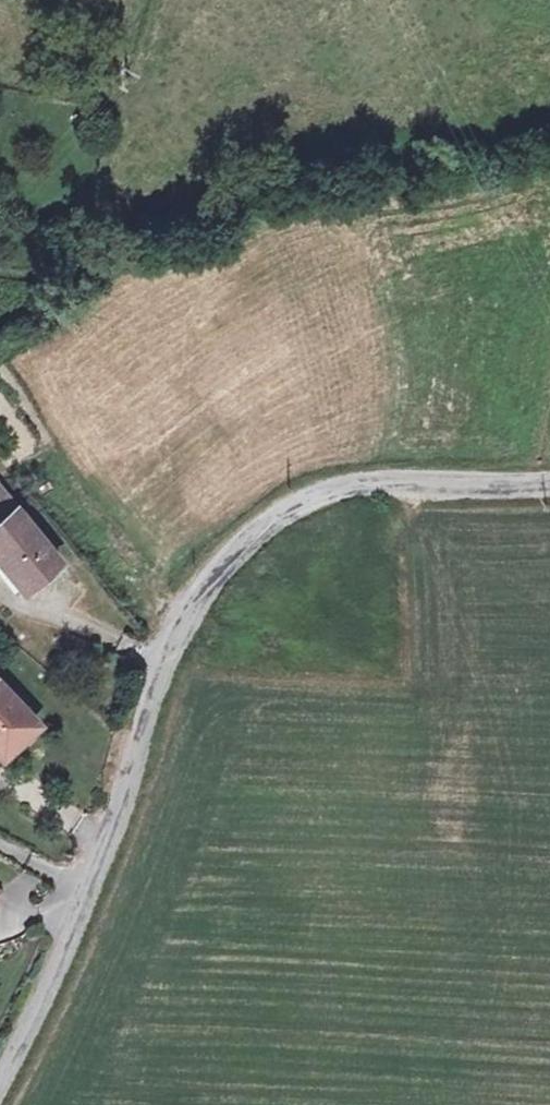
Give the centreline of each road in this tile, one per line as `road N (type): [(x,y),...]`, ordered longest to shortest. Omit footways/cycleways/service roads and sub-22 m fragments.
road 1 (unclassified): [(0,1076),(74,930),(171,635),(216,559),(251,525),(309,496),(370,481),(549,482)]

